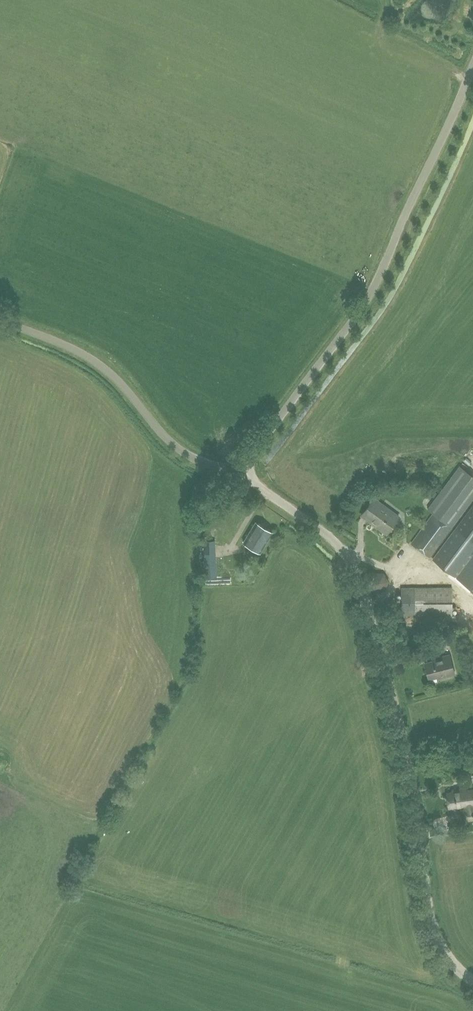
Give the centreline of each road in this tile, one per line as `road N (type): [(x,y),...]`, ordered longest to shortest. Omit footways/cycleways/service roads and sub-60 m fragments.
road 1 (unclassified): [(472,979),(439,936),(364,589),(344,551),(242,464)]
road 2 (unclassified): [(242,464),(372,291),(472,67)]
road 3 (unclassified): [(242,464),(224,468),(186,455),(94,360),(0,320)]

